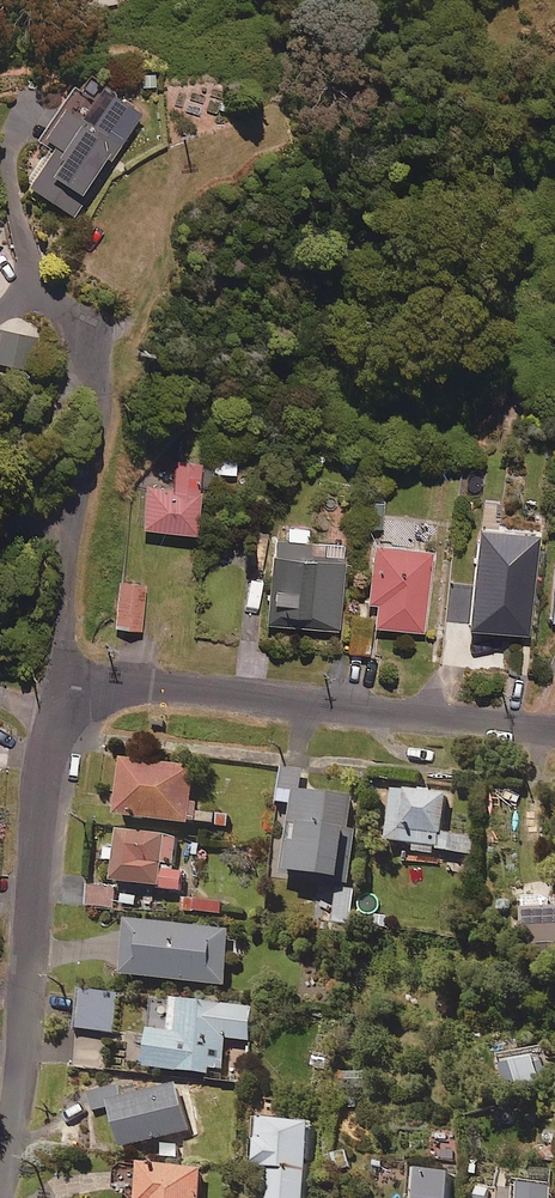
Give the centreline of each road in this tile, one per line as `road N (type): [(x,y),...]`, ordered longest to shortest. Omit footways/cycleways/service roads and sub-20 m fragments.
road 1 (residential): [(59,672),(0,1197)]
road 2 (residential): [(59,672),(554,731)]
road 3 (residential): [(92,427),(59,672)]

